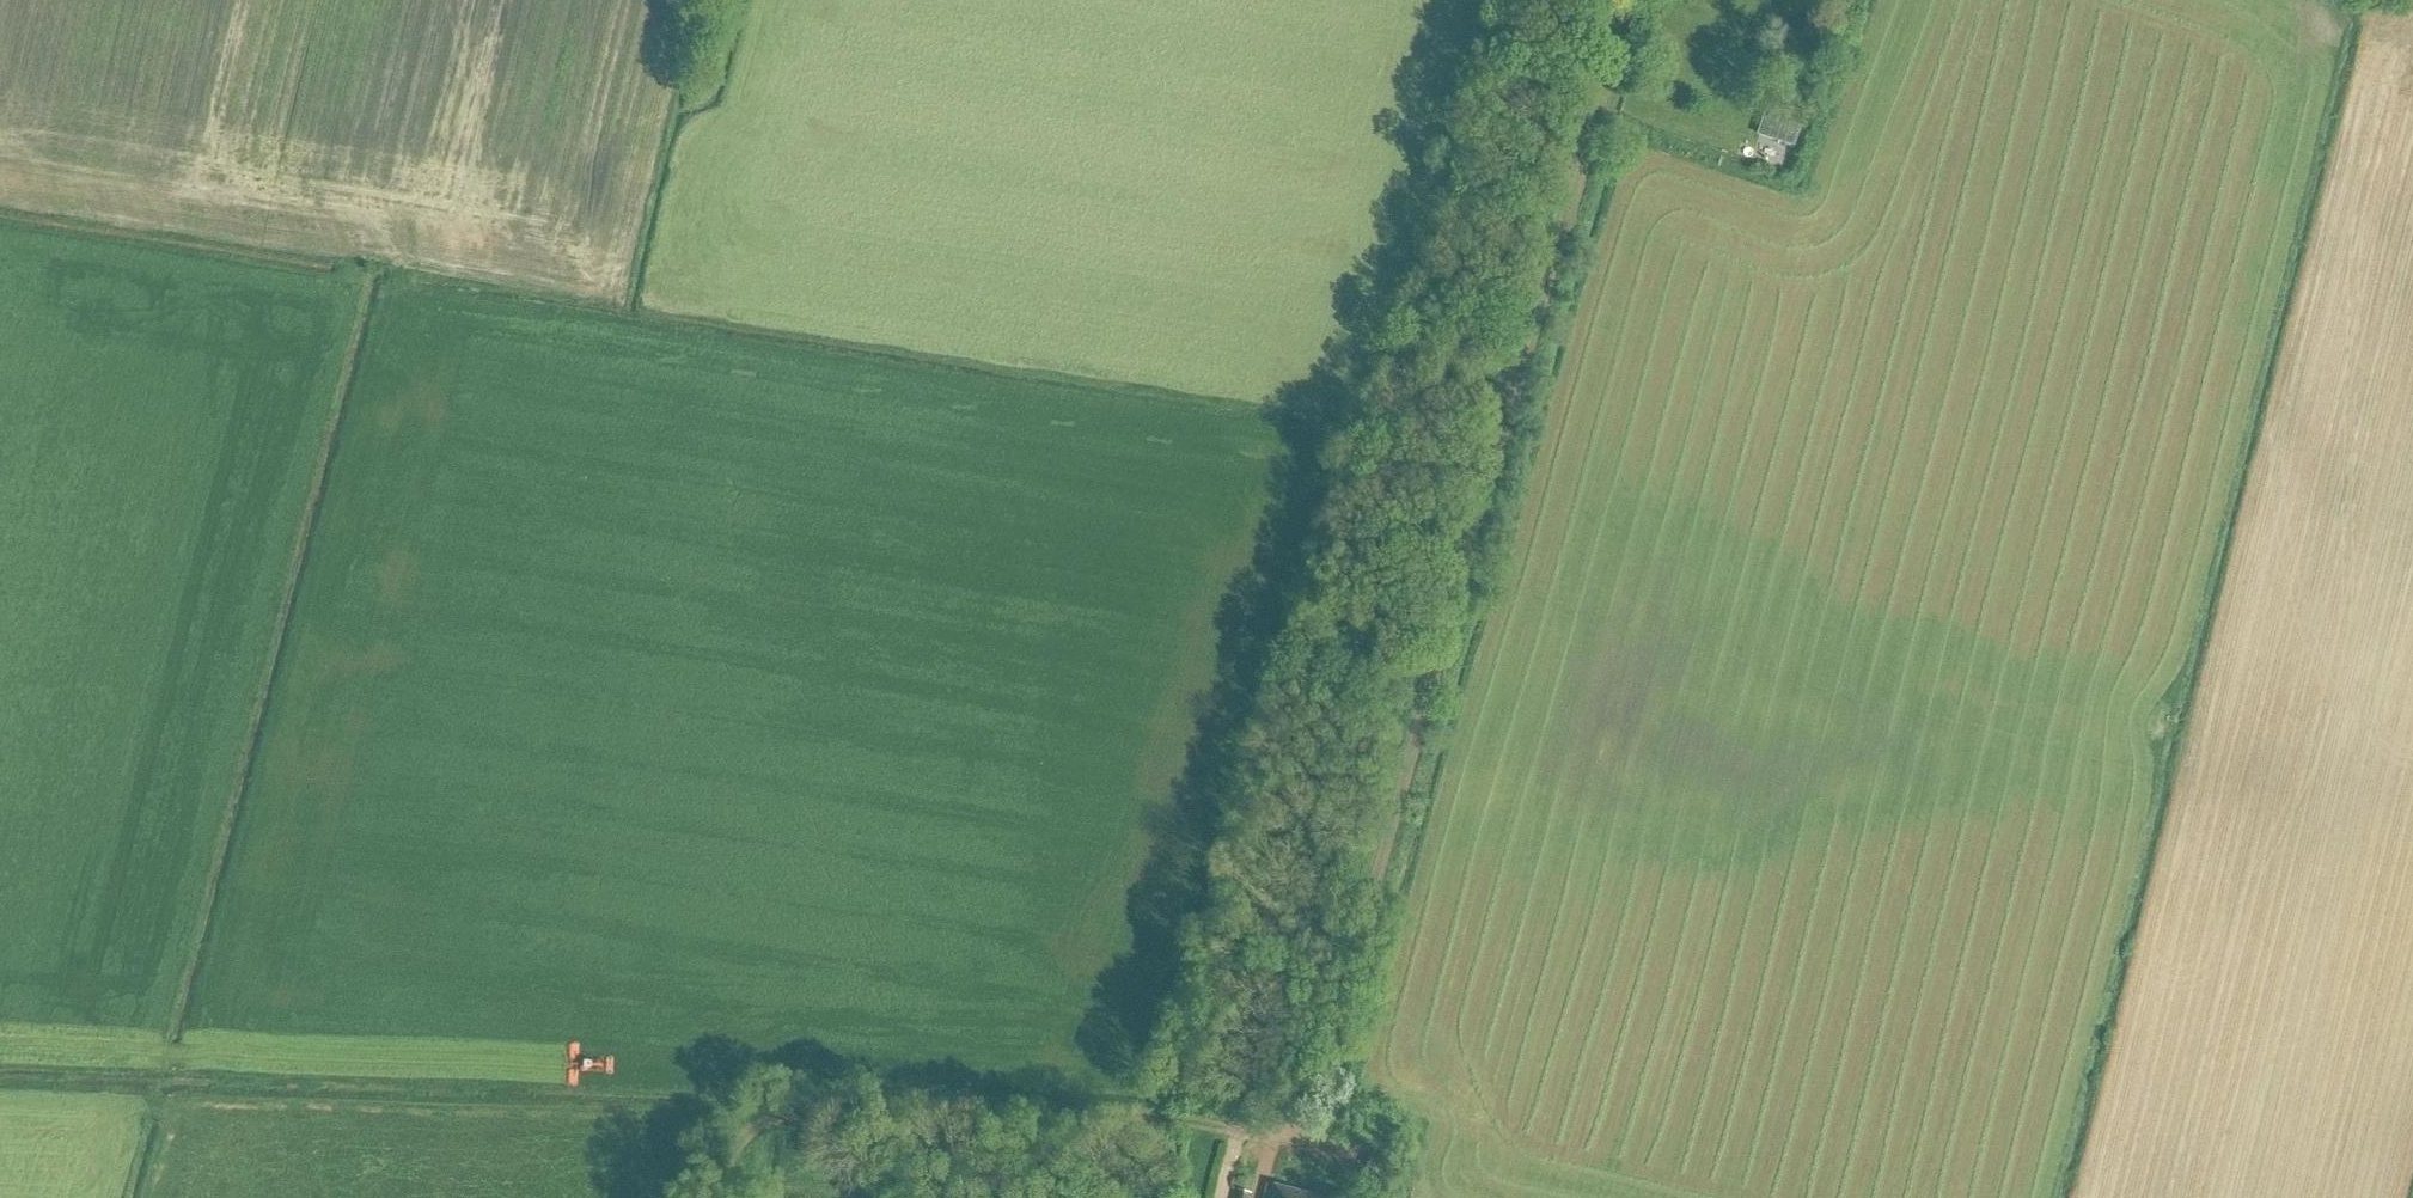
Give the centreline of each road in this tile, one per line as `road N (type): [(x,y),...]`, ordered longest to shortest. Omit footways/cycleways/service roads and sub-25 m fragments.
road 1 (track): [(1628,0),(1600,87),(1594,149),(1326,1103),(1300,1124),(1268,1128),(774,1113),(746,1128),(733,1197)]

